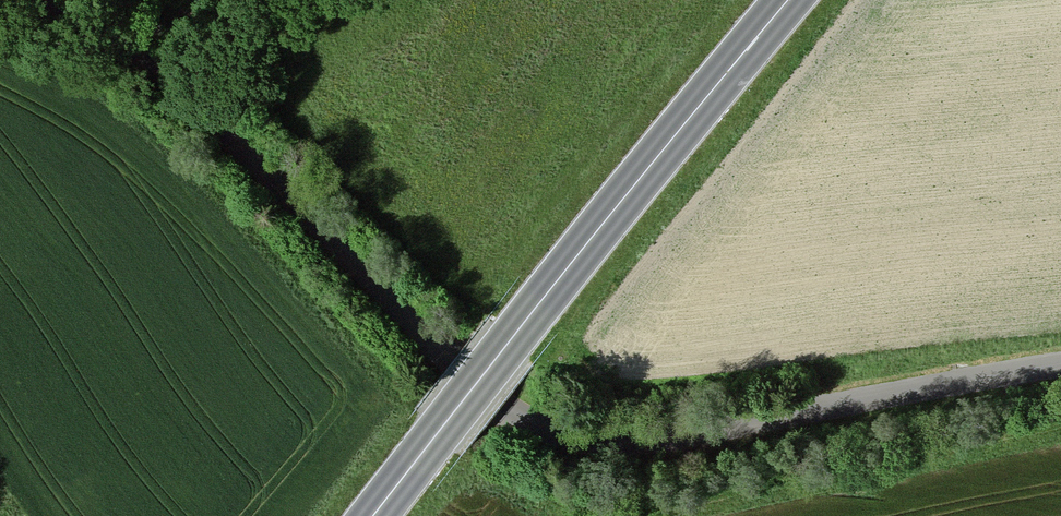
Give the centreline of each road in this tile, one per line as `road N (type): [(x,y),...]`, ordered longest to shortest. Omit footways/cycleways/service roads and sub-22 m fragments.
road 1 (tertiary): [(1060,363),(641,437),(542,426),(447,359),(197,92),(133,36),(58,0)]
road 2 (primary): [(374,515),(787,0)]

